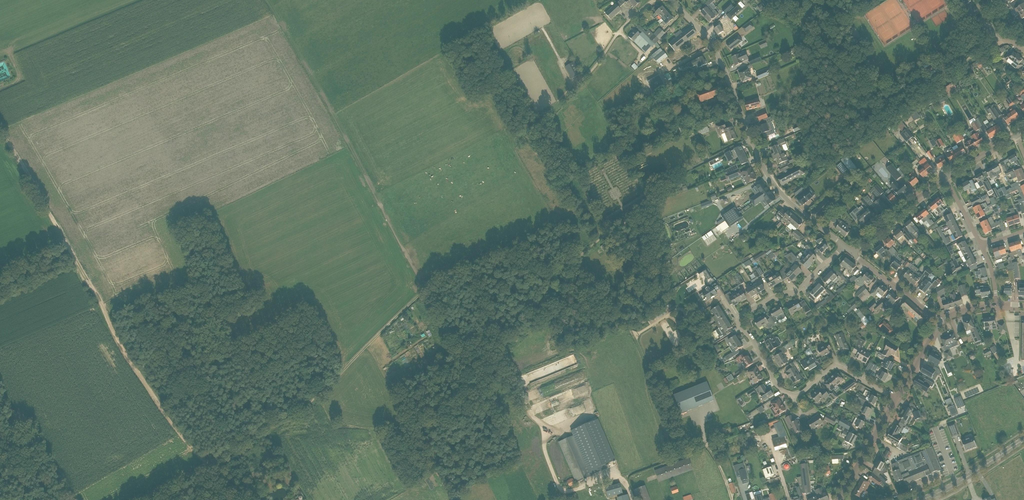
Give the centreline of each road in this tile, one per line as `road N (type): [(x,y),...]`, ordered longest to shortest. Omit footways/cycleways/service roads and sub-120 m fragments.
road 1 (track): [(269,423),(331,384),(436,280),(508,251),(541,275),(580,258)]
road 2 (track): [(455,499),(401,393),(365,347)]
road 3 (unclassified): [(751,139),(720,60),(675,0)]
road 4 (unclassified): [(842,246),(780,191),(751,139)]
road 5 (track): [(64,241),(130,359)]
road 6 (residential): [(738,320),(801,290),(842,246)]
road 7 (track): [(706,446),(672,458),(646,368)]
road 8 (track): [(130,359),(207,463)]
road 9 (track): [(0,129),(64,241)]
road 10 (track): [(995,39),(920,85),(894,111)]
road 11 (residential): [(897,398),(837,365),(793,394)]

